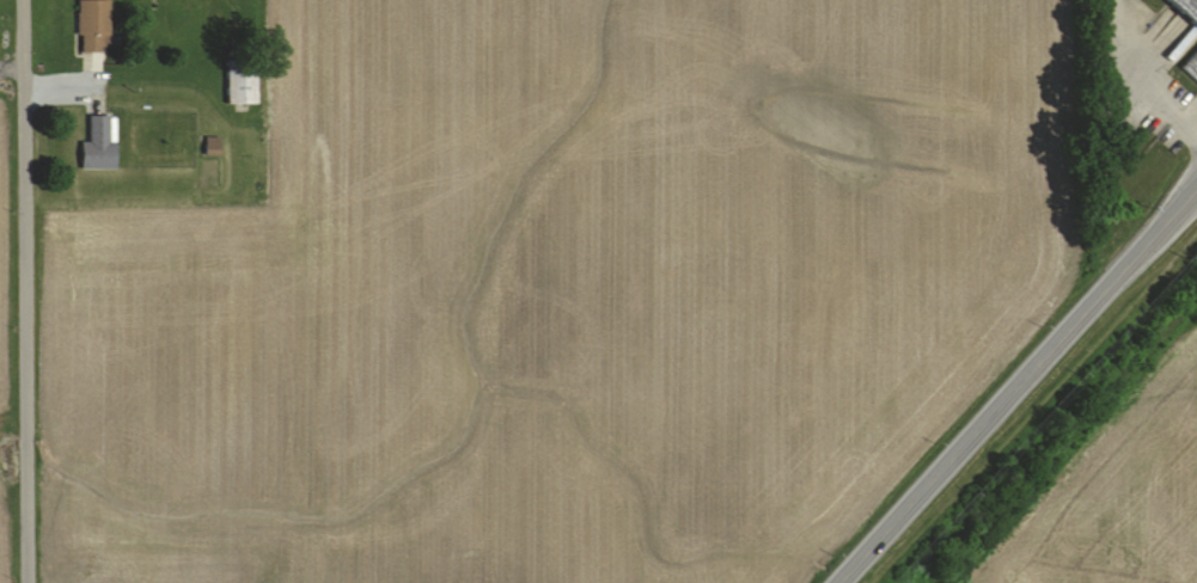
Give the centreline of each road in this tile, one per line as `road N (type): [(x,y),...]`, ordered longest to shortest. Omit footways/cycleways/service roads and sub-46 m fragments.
road 1 (residential): [(26,582),(20,0)]
road 2 (primary): [(837,582),(1196,187)]

